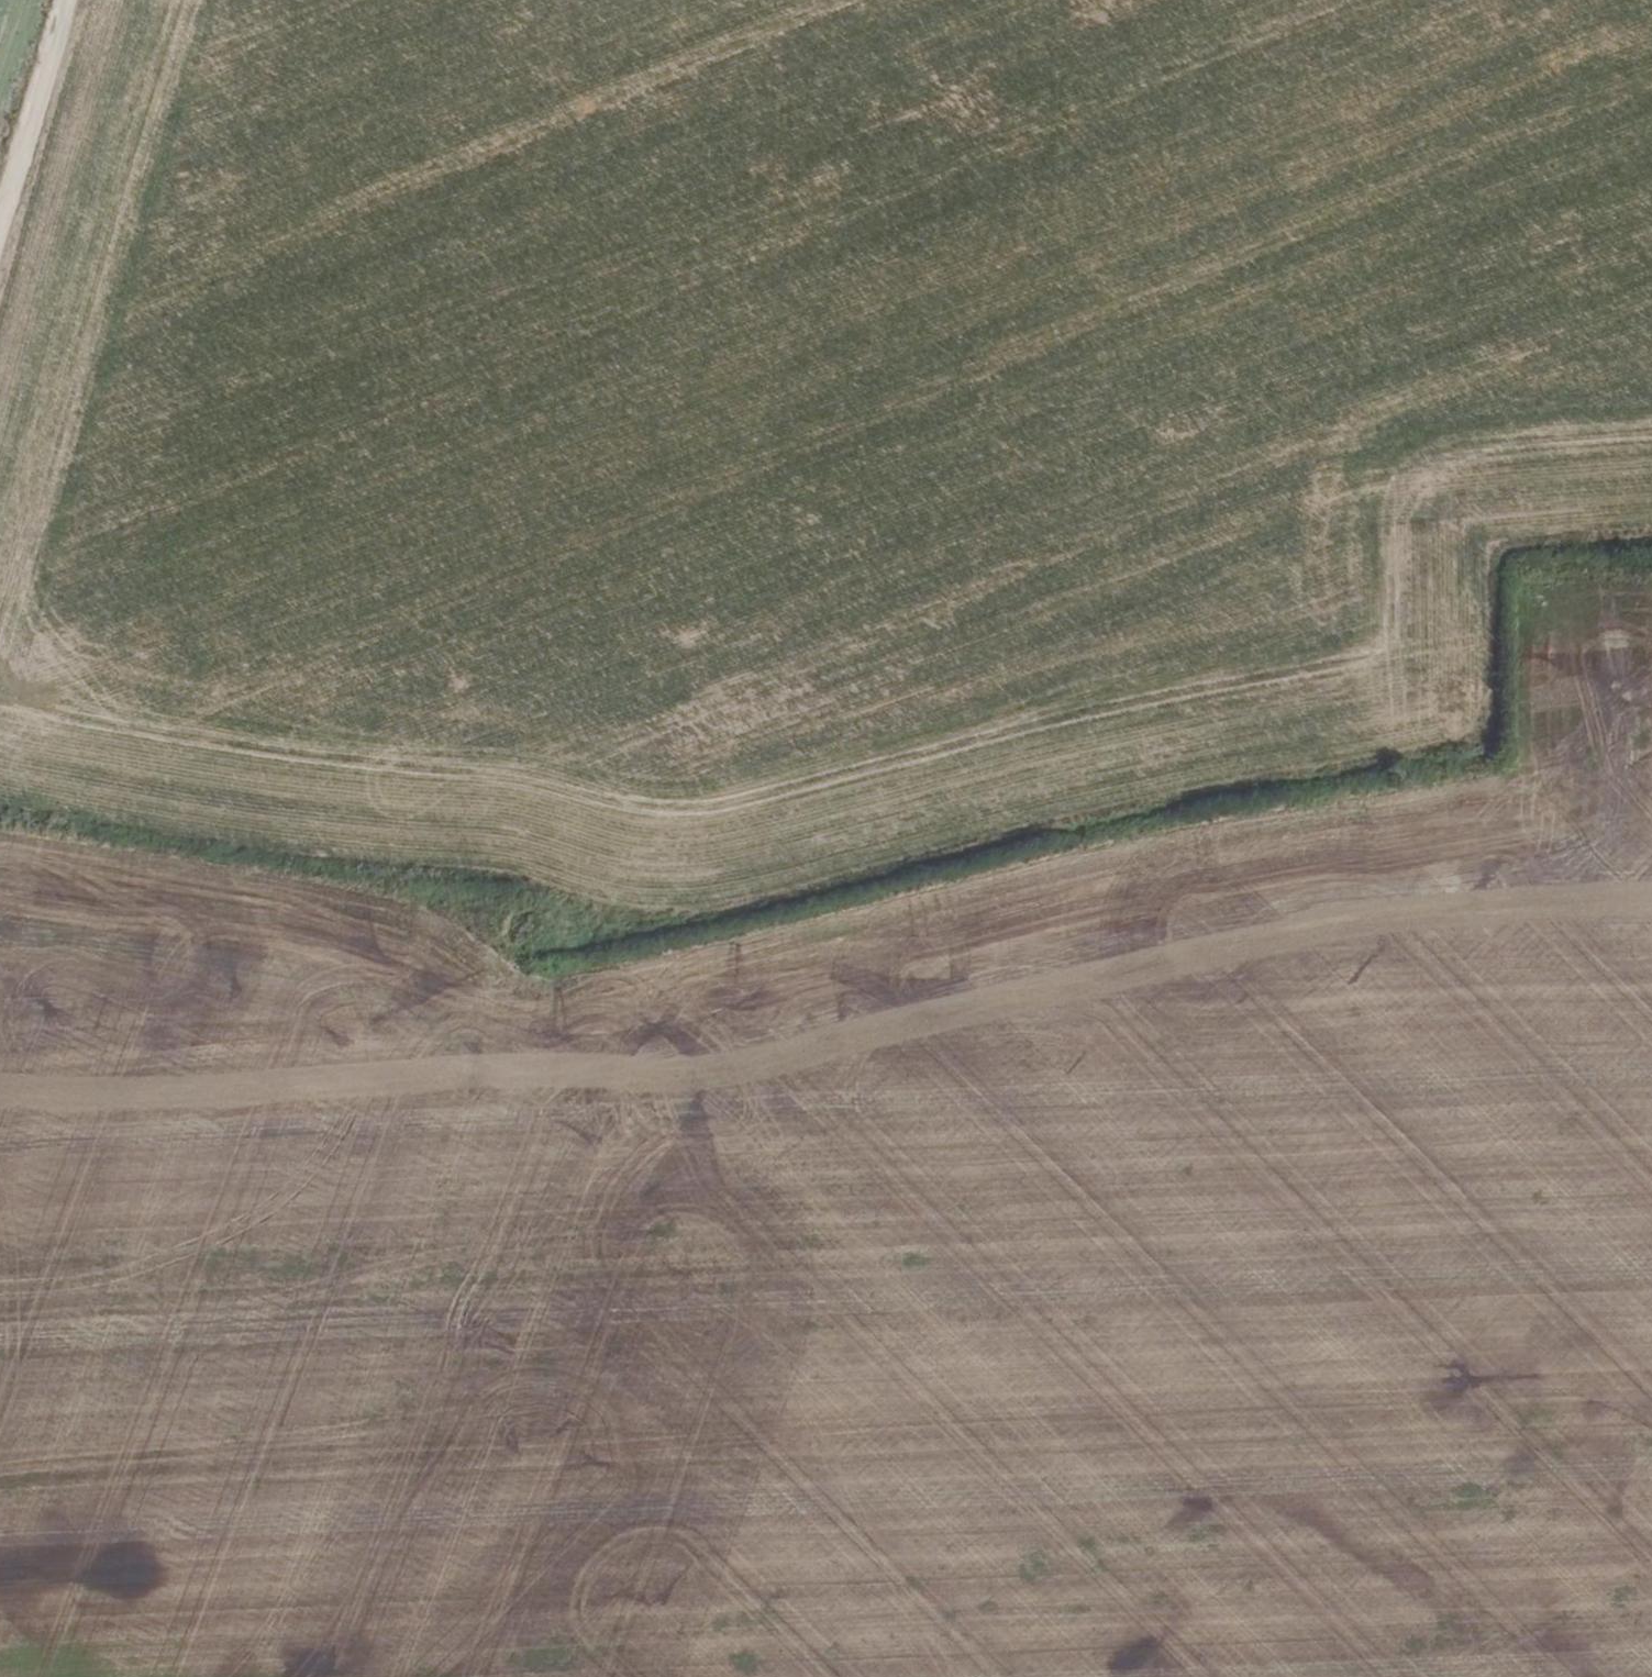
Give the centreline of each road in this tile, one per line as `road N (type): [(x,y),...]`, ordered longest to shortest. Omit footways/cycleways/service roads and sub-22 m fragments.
road 1 (track): [(0,281),(79,0)]

